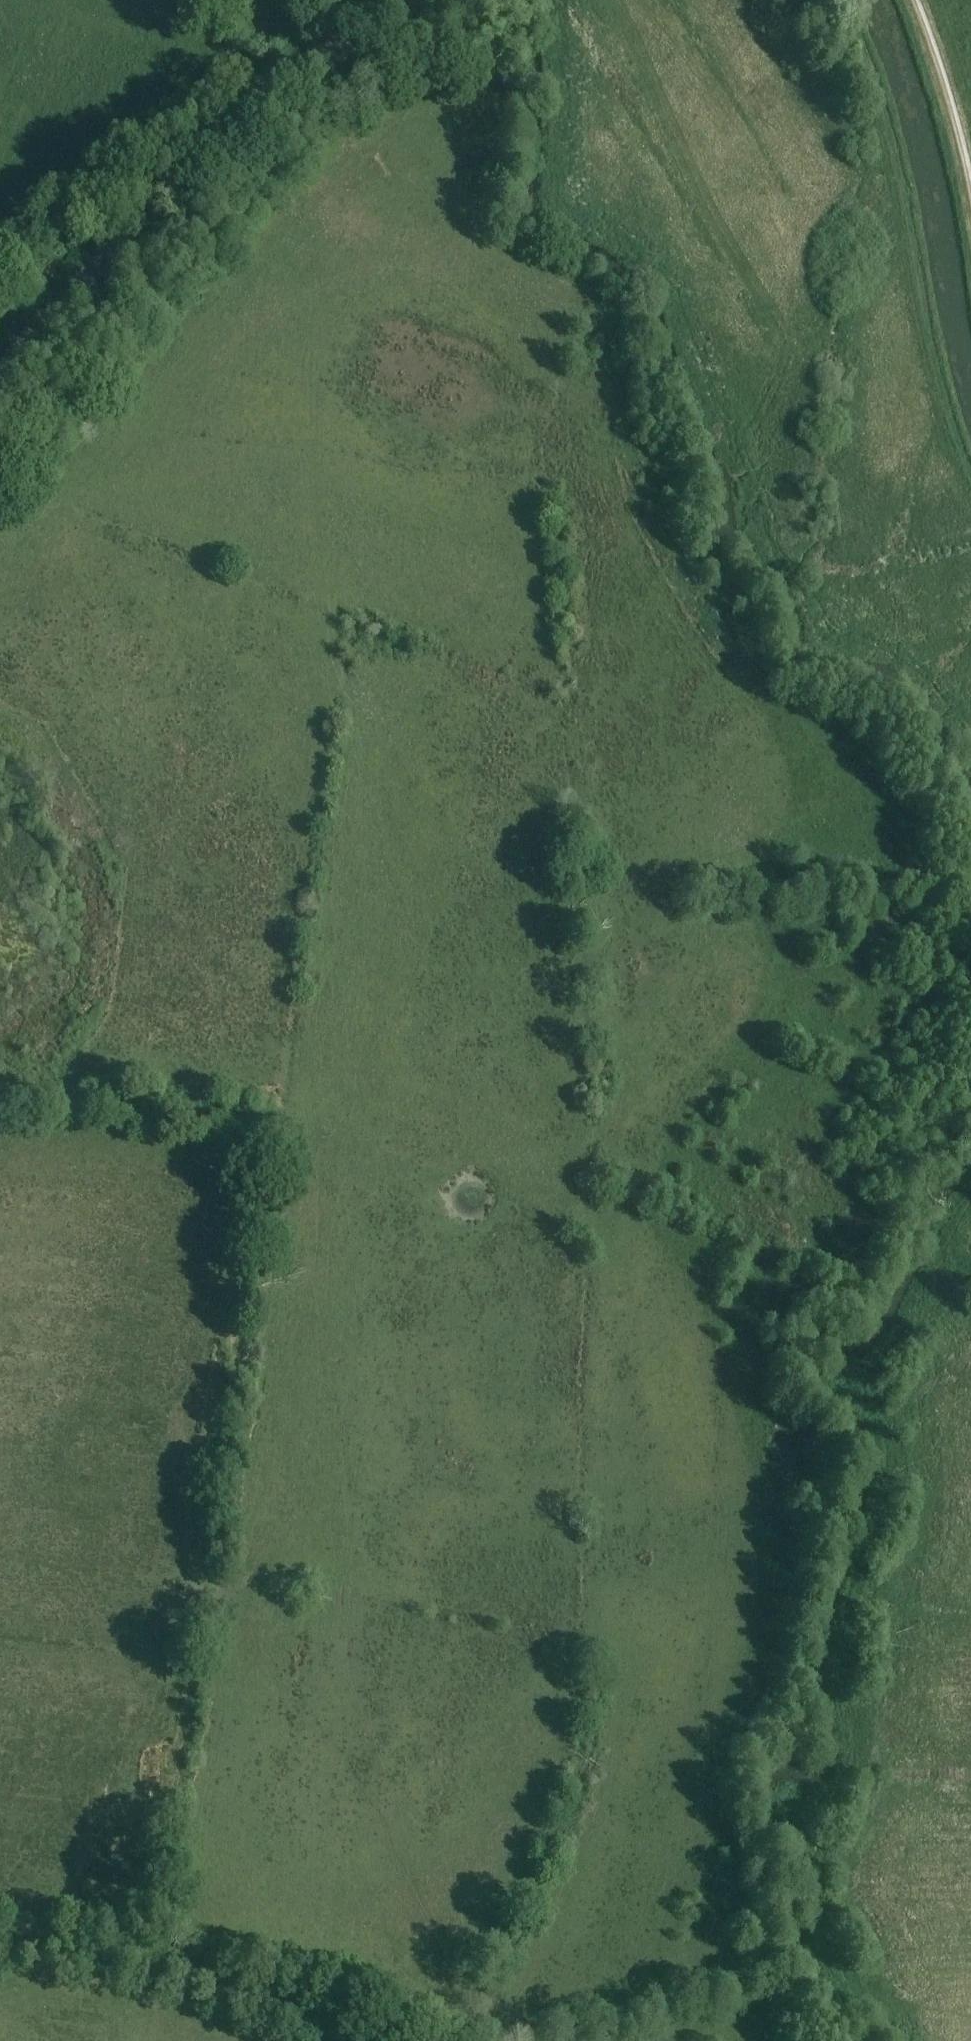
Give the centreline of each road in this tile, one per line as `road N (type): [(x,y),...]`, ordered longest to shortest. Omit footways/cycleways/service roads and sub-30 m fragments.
road 1 (unclassified): [(0,372),(256,107),(395,0)]

